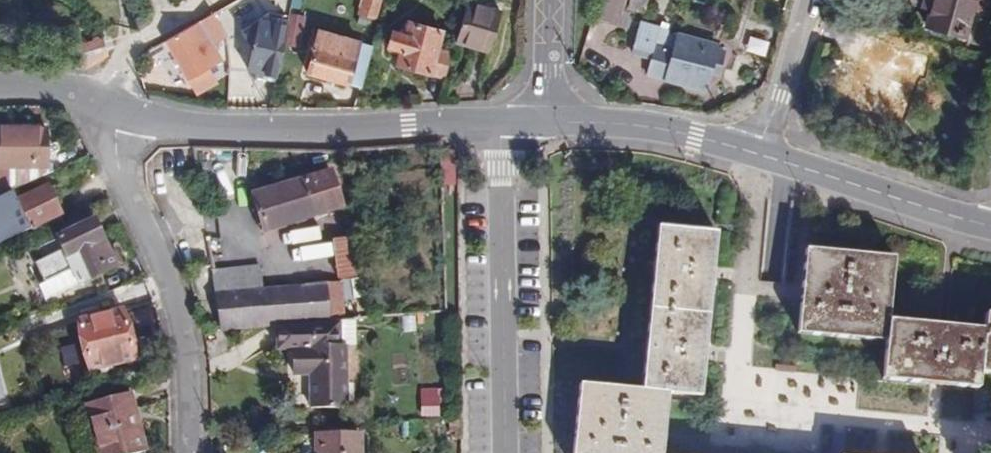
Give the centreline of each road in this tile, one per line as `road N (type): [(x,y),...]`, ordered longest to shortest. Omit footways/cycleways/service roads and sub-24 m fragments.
road 1 (residential): [(495,122),(333,131),(163,126),(93,102)]
road 2 (residential): [(93,102),(168,300),(182,364),(183,452)]
road 3 (residential): [(505,452),(495,122)]
road 4 (residential): [(990,227),(754,152)]
road 5 (residential): [(754,152),(640,127),(540,121)]
road 6 (residential): [(807,0),(754,152)]
road 7 (track): [(206,0),(118,62),(93,102)]
road 8 (residential): [(549,0),(540,121)]

